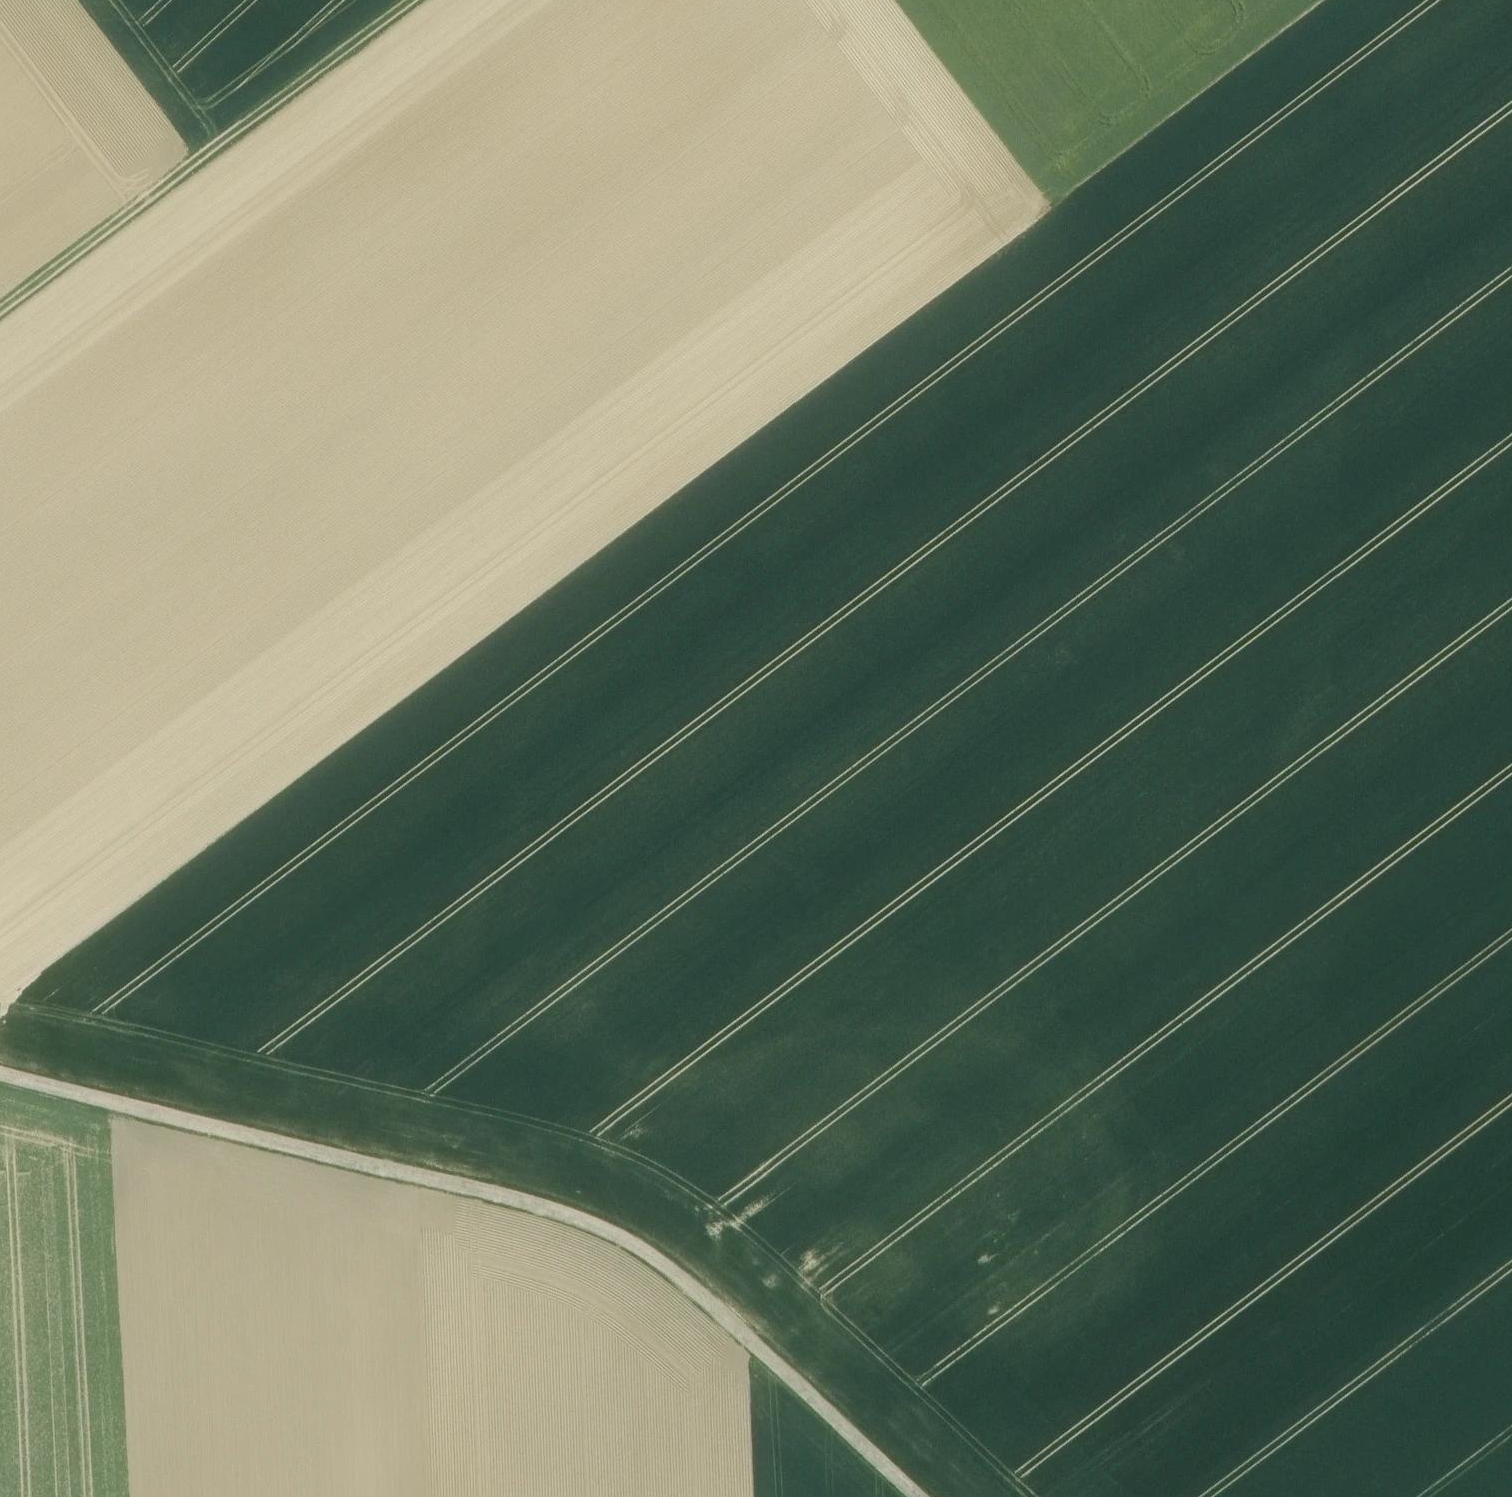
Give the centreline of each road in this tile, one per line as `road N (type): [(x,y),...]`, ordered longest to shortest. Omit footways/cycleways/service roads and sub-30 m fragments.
road 1 (track): [(0,1074),(632,1232),(932,1496)]
road 2 (track): [(419,0),(0,317)]

